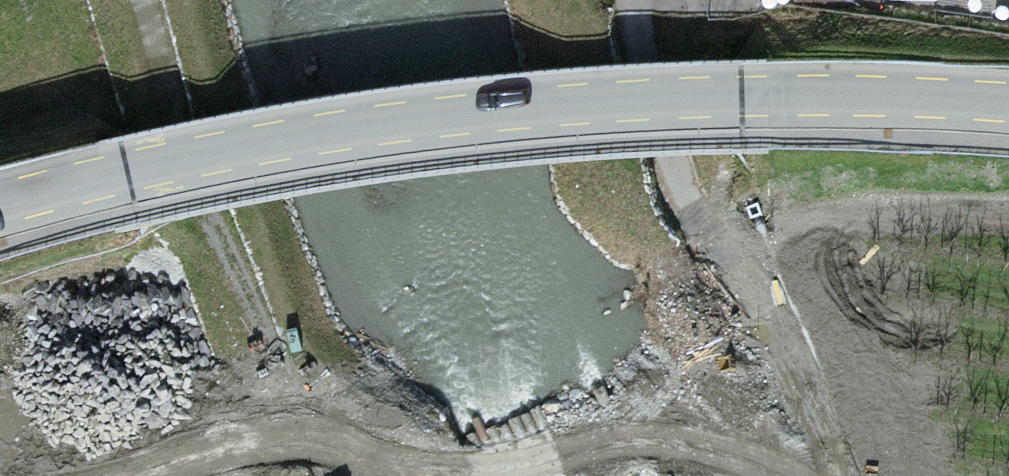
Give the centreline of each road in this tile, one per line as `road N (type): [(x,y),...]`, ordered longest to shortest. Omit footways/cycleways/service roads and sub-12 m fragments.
road 1 (unclassified): [(1008,114),(785,101),(543,106),(405,121),(229,155),(0,217)]
road 2 (track): [(435,475),(369,248),(237,234),(170,102),(143,0)]
road 3 (residential): [(773,475),(674,167),(649,0)]

